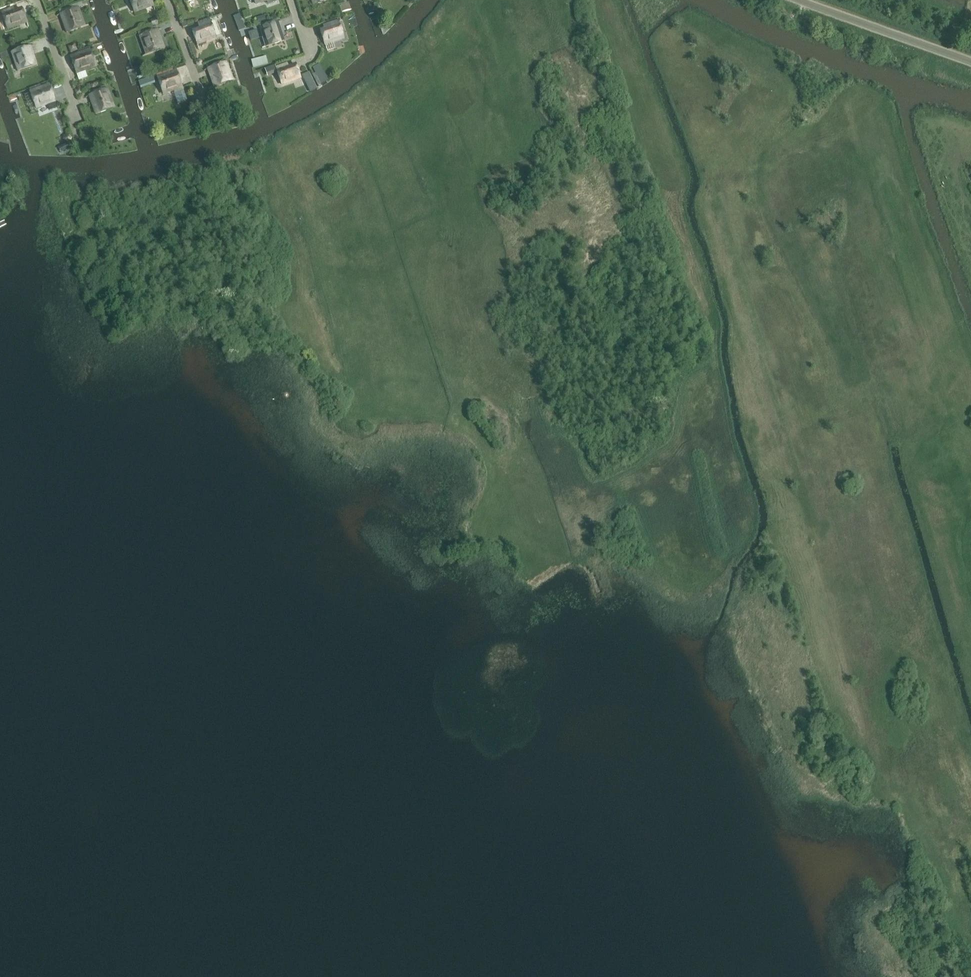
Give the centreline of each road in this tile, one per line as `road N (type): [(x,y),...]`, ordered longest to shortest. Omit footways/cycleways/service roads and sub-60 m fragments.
road 1 (unclassified): [(970,62),(800,0)]

